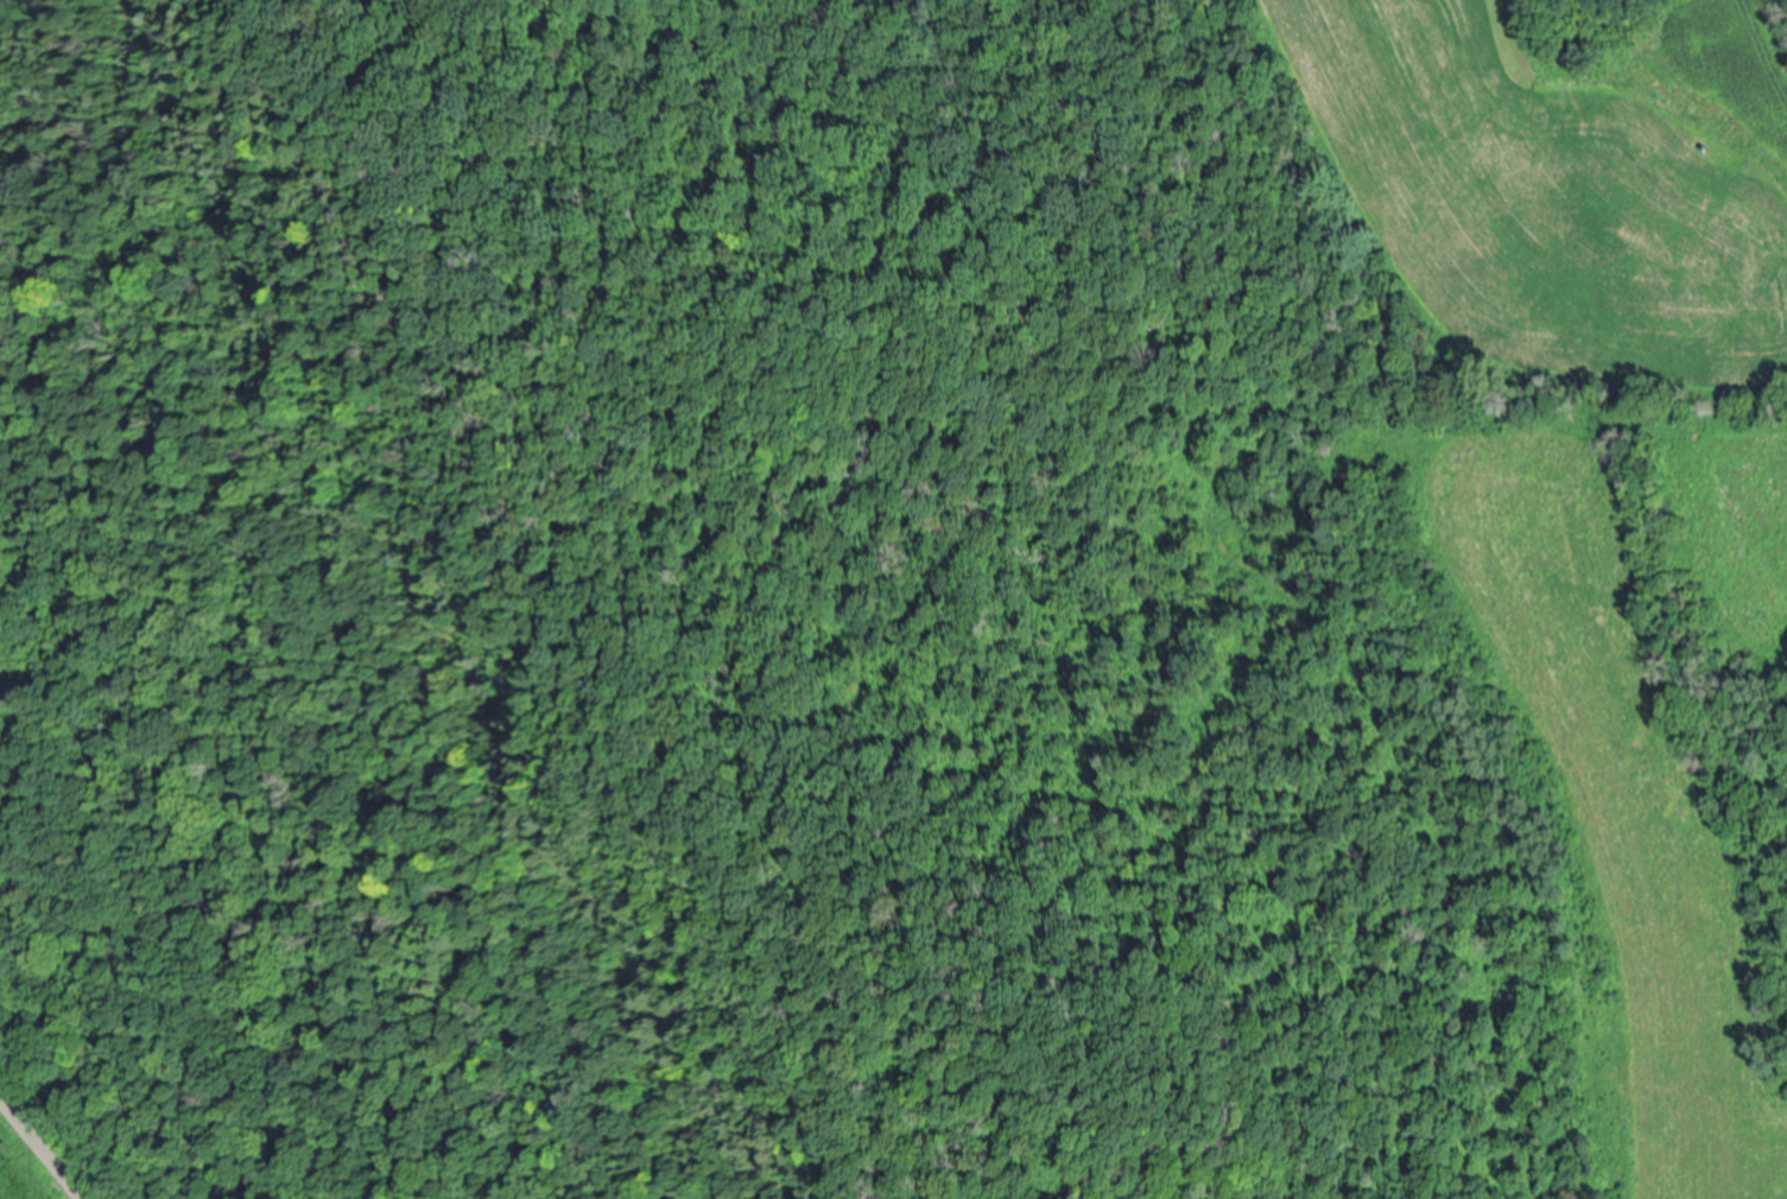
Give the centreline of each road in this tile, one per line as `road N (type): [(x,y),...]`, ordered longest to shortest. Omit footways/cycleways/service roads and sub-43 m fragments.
road 1 (residential): [(86,1198),(0,1094)]

